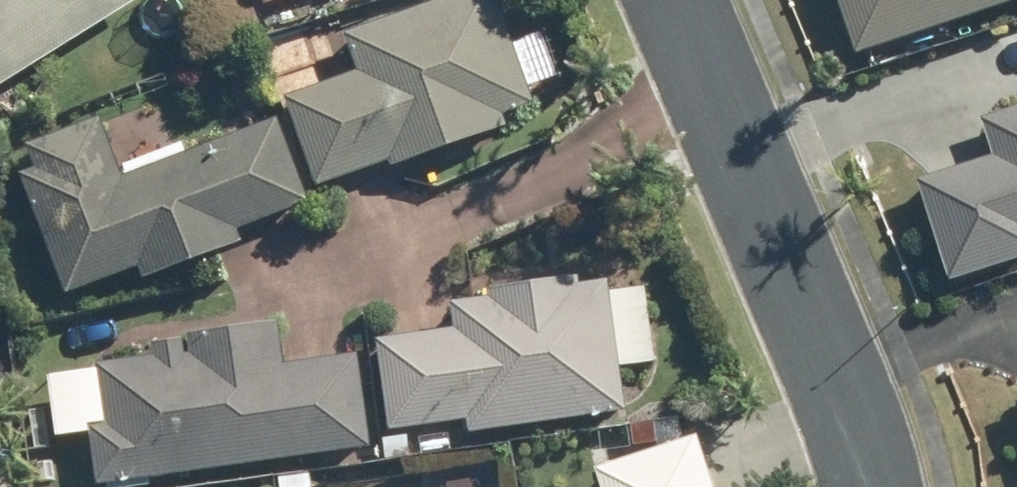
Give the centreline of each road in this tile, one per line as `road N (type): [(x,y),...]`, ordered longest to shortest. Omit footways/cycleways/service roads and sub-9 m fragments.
road 1 (residential): [(873,486),(682,0)]

